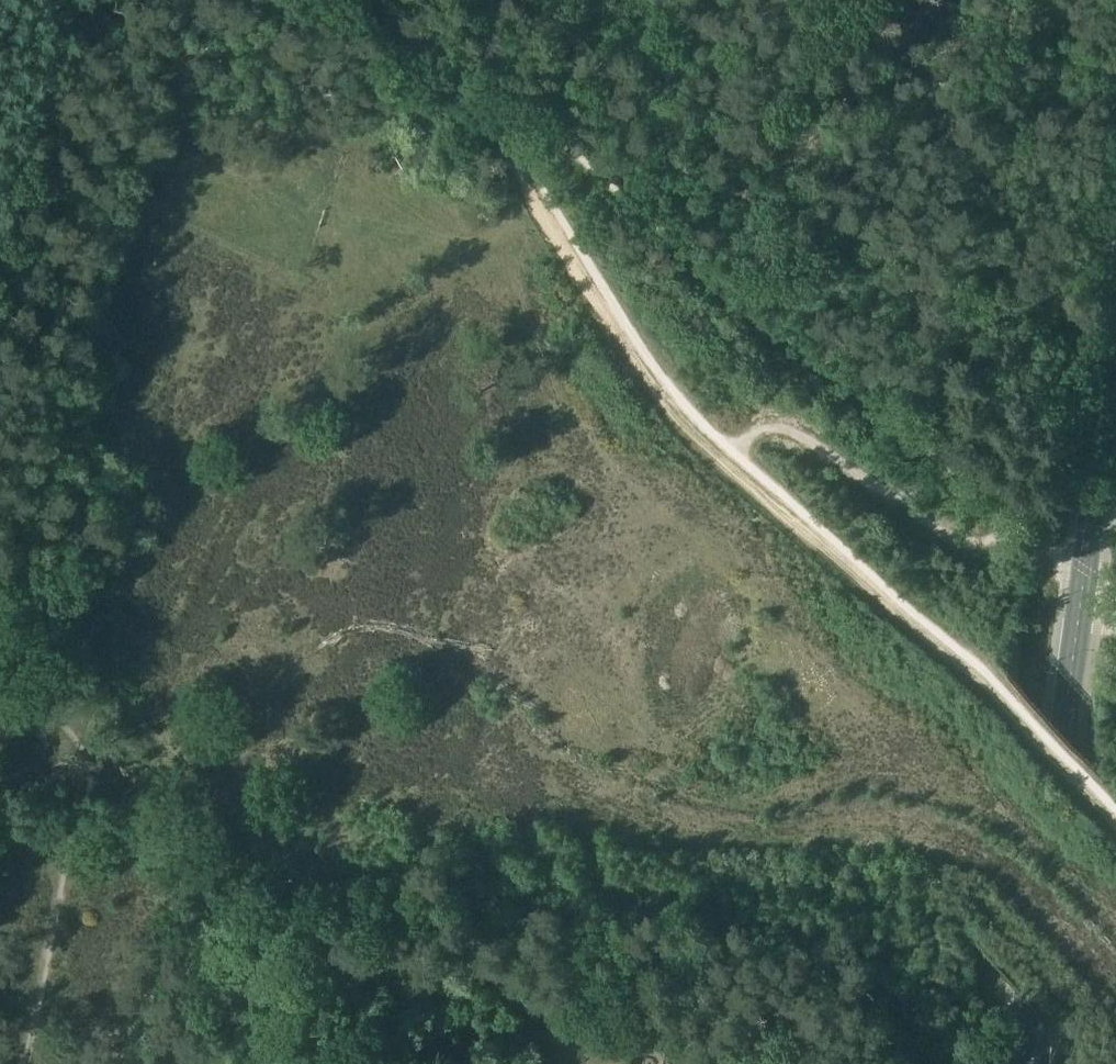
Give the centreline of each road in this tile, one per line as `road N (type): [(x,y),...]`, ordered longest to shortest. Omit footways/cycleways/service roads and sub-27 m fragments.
road 1 (track): [(488,81),(517,171),(680,418),(1024,719),(1115,820)]
road 2 (secondary): [(1021,1063),(1115,336)]
road 3 (track): [(29,1063),(70,857),(121,736)]
road 4 (track): [(0,602),(121,736)]

